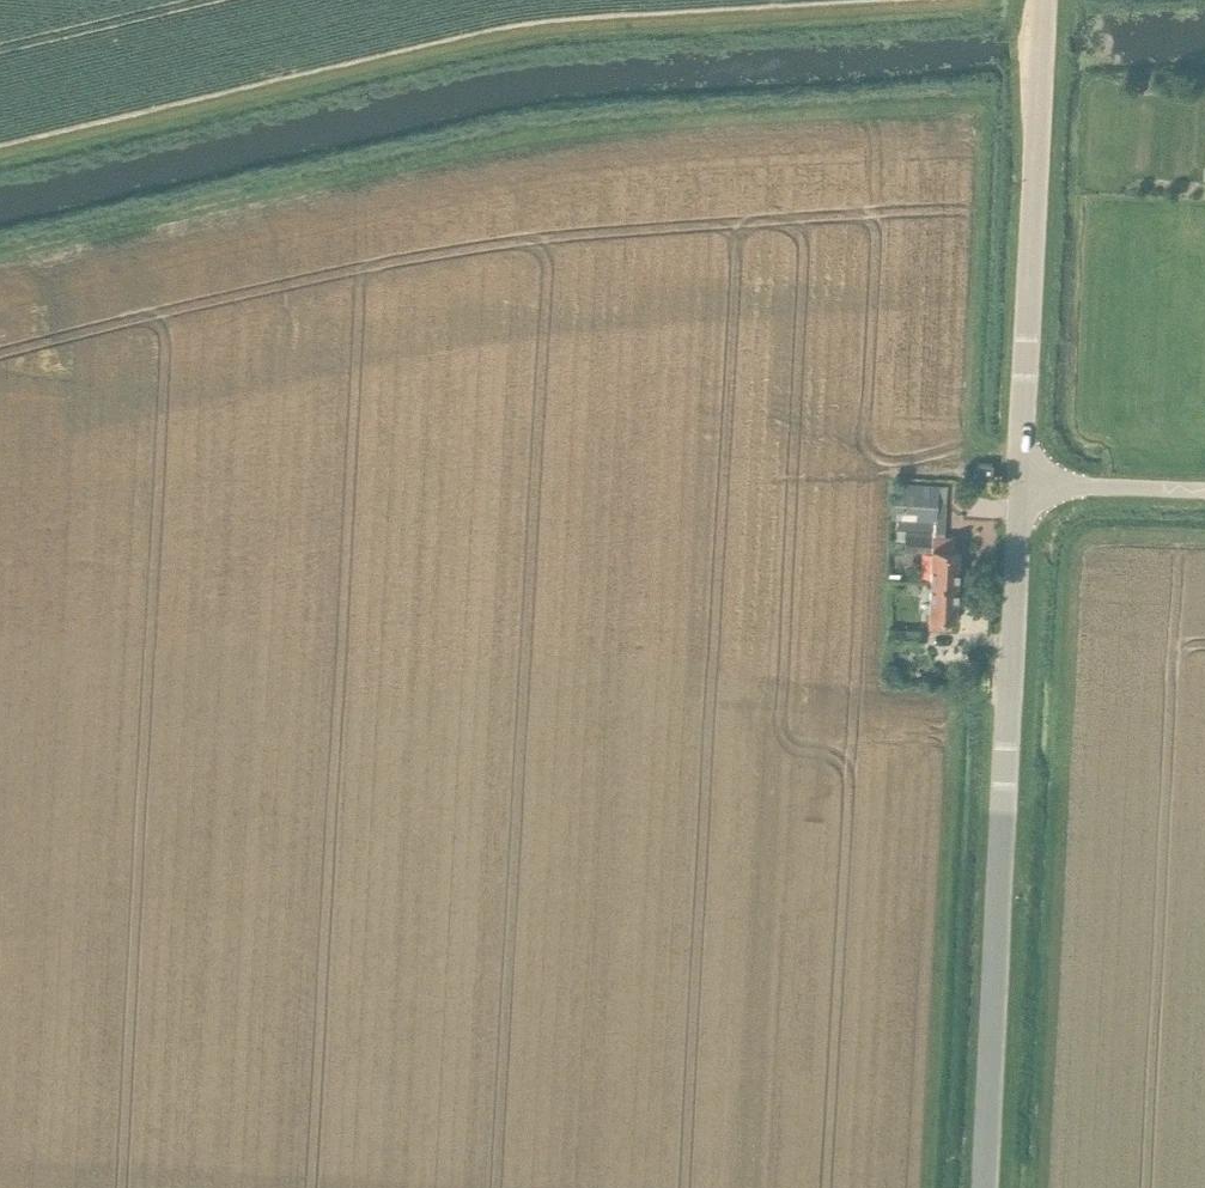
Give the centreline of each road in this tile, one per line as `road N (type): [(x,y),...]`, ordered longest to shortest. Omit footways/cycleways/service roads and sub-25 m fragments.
road 1 (track): [(0,151),(515,33),(983,0)]
road 2 (unclassified): [(983,1187),(1019,482)]
road 3 (unclassified): [(1019,482),(1041,0)]
road 4 (unclassified): [(1204,490),(1019,482)]

